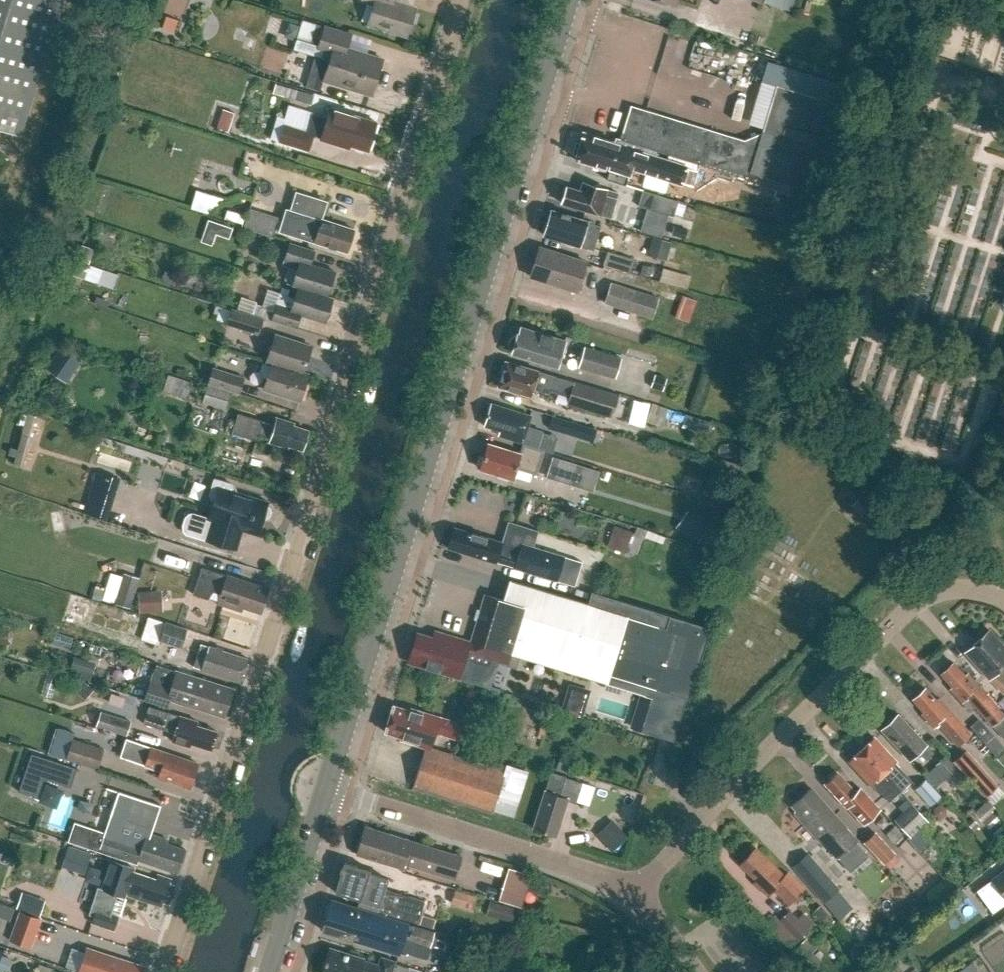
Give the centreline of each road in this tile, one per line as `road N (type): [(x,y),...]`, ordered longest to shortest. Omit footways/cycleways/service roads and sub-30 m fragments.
road 1 (unclassified): [(163,971),(467,0)]
road 2 (secondary): [(325,790),(569,0)]
road 3 (residential): [(639,890),(921,599),(978,590),(1003,601)]
road 4 (residential): [(639,890),(325,790)]
road 5 (secondary): [(267,971),(325,790)]

